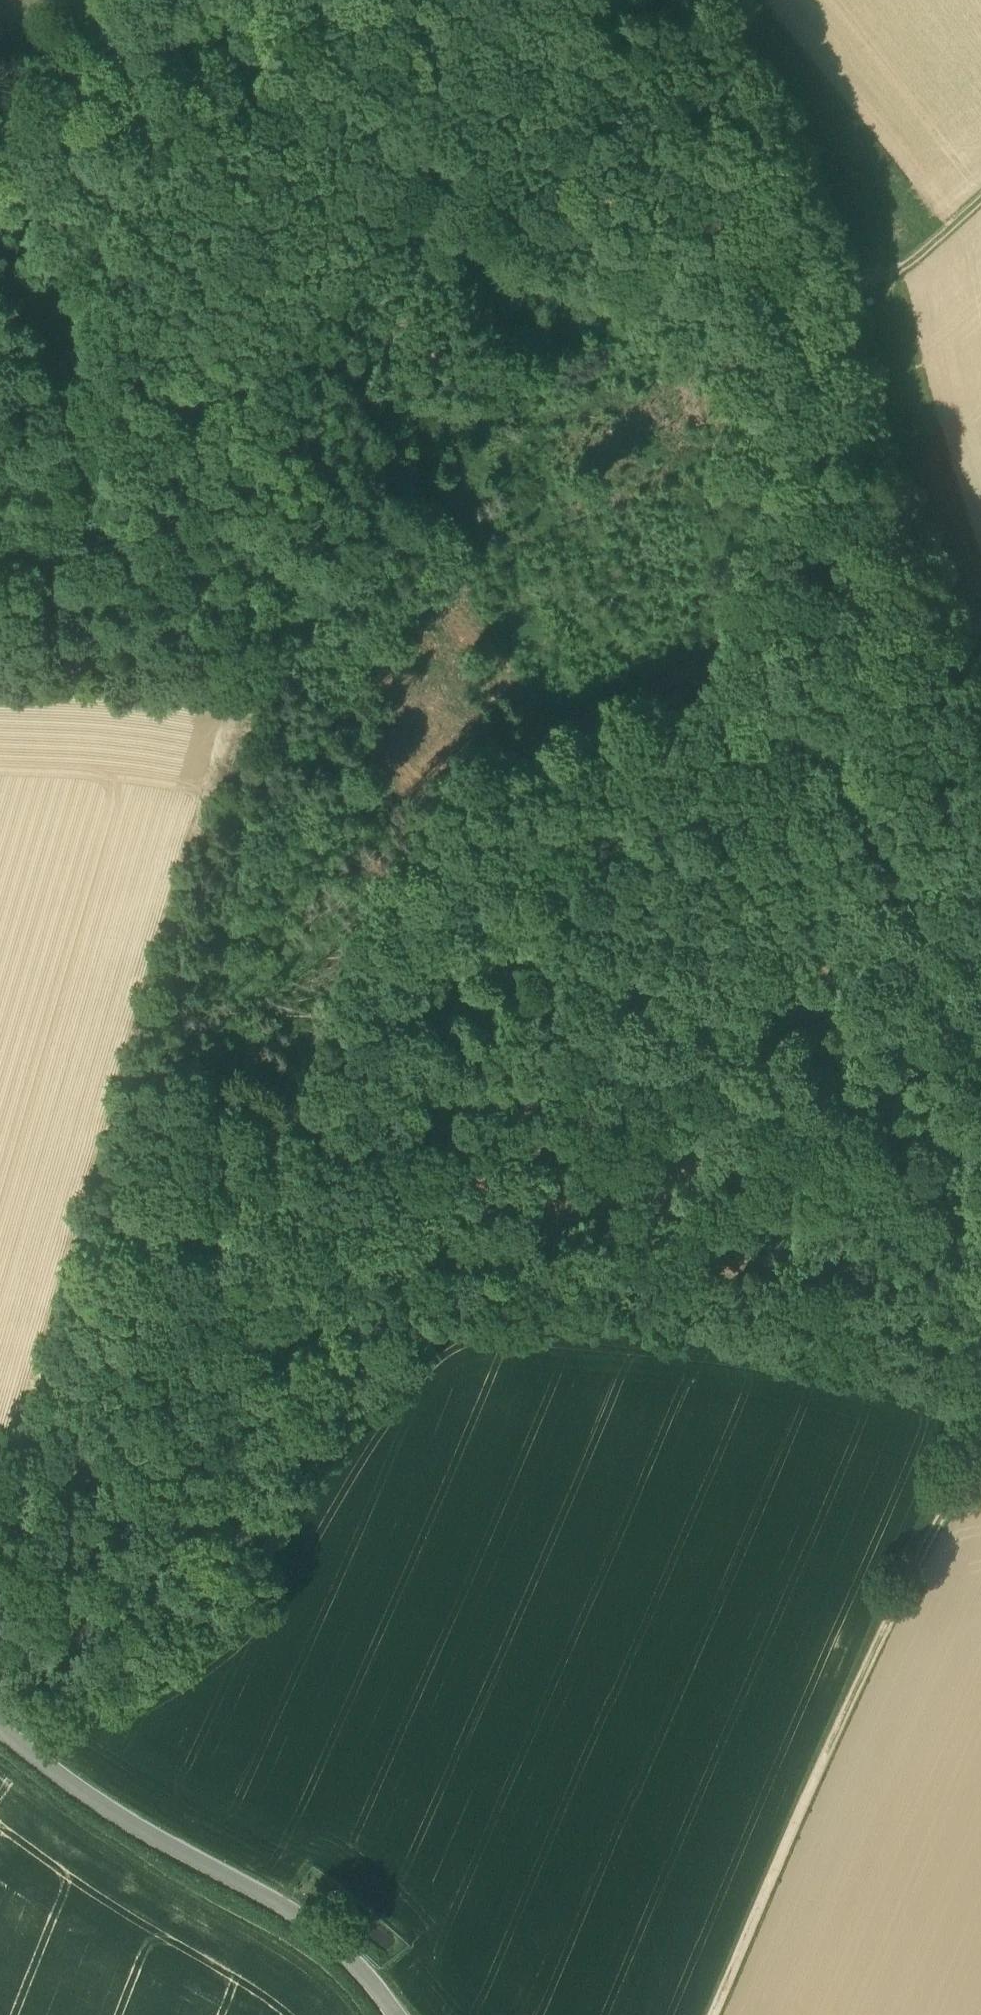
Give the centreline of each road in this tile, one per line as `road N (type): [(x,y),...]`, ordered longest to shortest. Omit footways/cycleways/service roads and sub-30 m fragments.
road 1 (track): [(347,1145),(379,1230),(121,1581),(0,1711)]
road 2 (track): [(716,2014),(931,1515),(980,1457)]
road 3 (tertiary): [(395,2014),(347,1959),(296,1919),(161,1846),(0,1731)]
road 4 (track): [(123,0),(0,122)]

